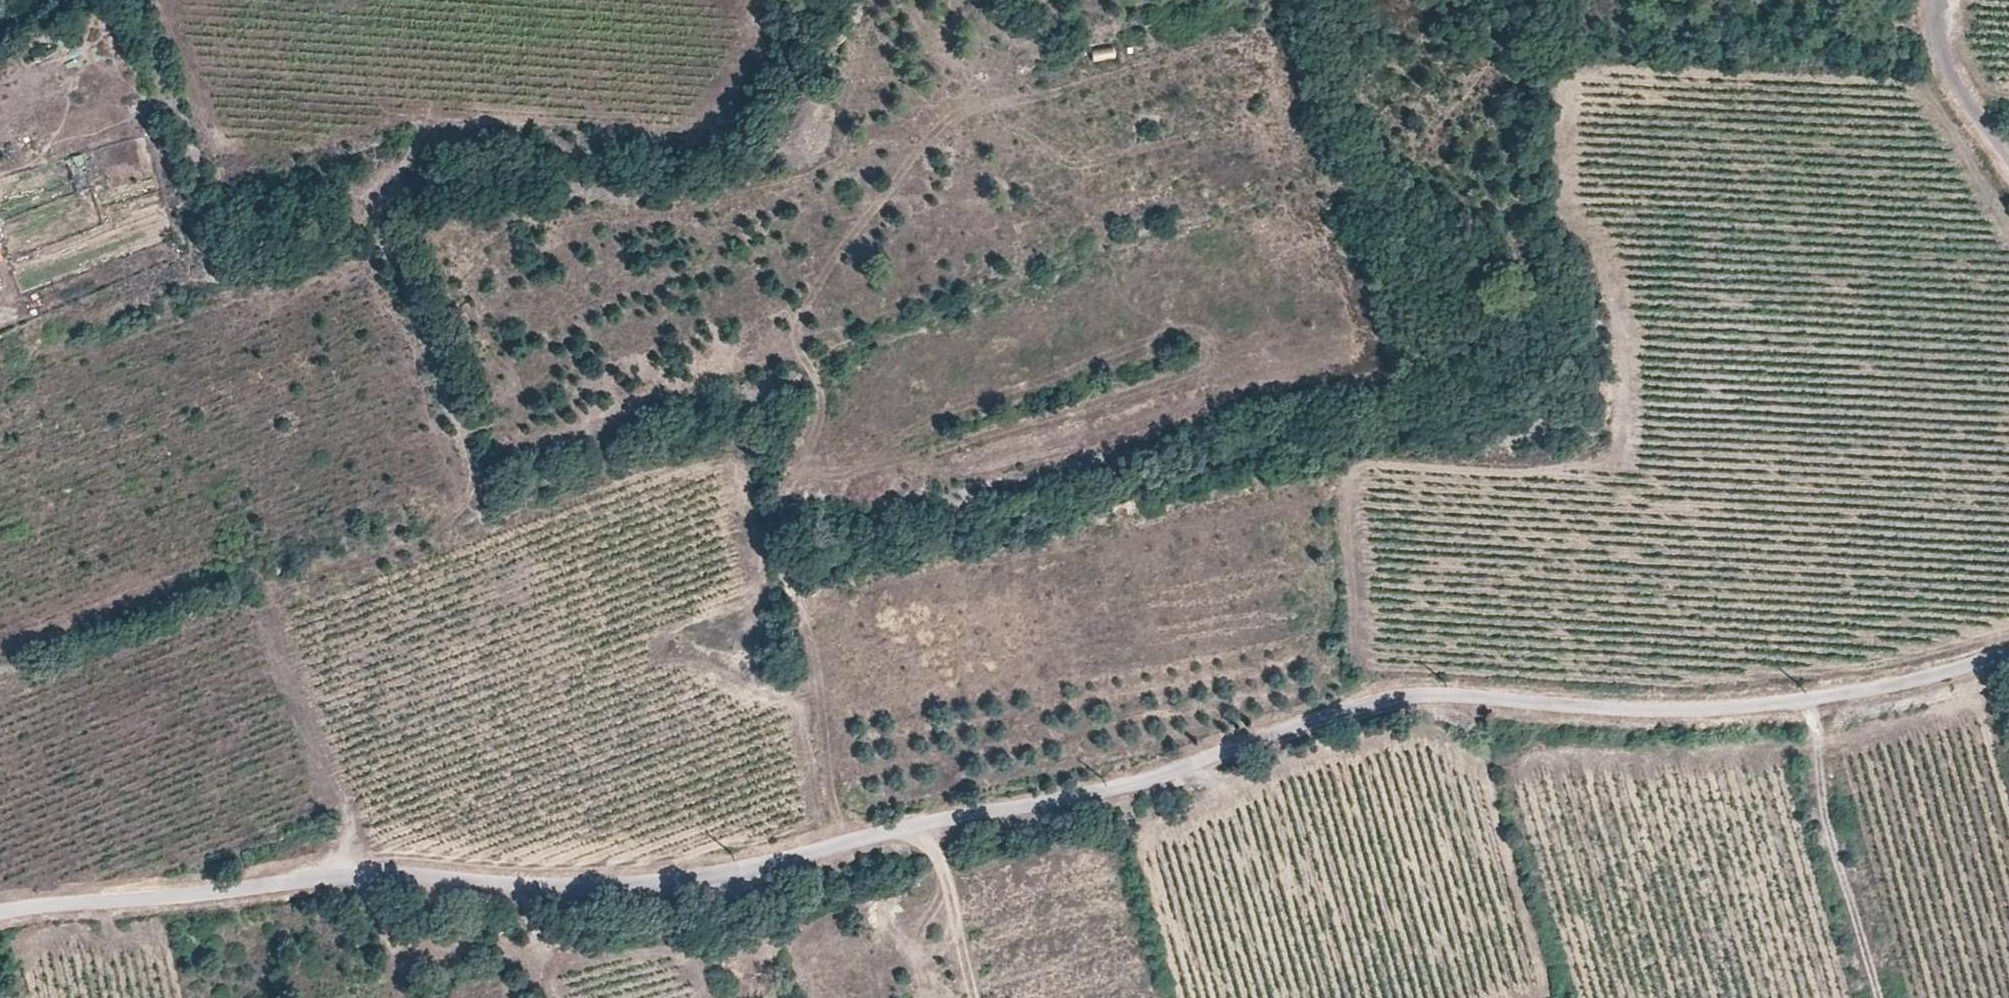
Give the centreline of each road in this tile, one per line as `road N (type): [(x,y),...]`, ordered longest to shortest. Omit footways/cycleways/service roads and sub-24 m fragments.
road 1 (unclassified): [(2008,645),(1800,705),(1379,690),(1133,788),(603,884),(277,882),(0,924)]
road 2 (track): [(1800,705),(1889,997)]
road 3 (track): [(1943,0),(1941,47),(1962,98),(2008,158)]

